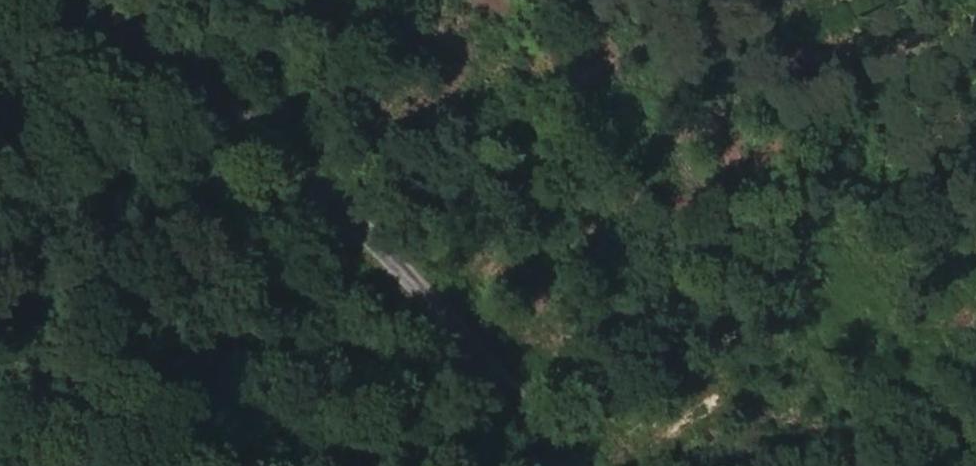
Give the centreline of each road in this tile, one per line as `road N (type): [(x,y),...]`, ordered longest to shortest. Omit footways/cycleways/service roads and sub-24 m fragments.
road 1 (unclassified): [(573,465),(293,180),(60,0)]

